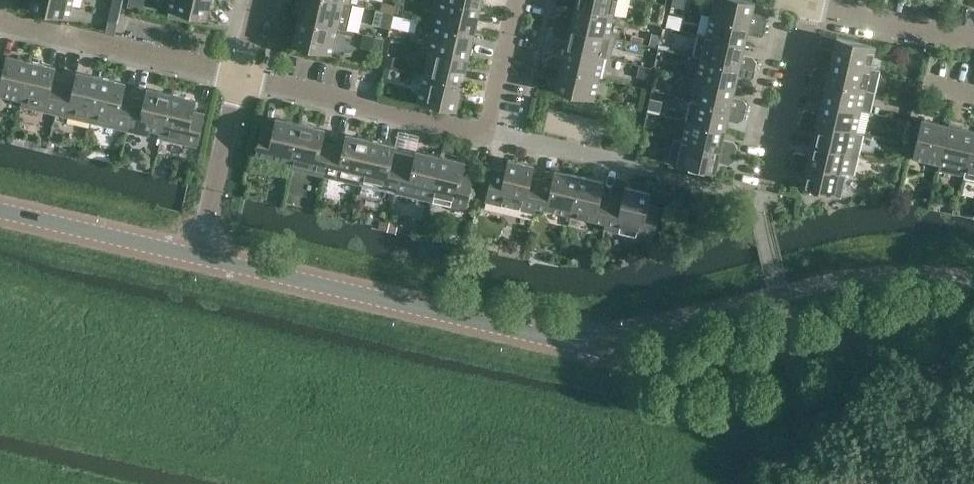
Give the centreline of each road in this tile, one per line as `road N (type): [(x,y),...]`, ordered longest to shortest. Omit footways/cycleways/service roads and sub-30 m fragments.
road 1 (residential): [(811,8),(769,188),(759,198),(486,132)]
road 2 (unclassified): [(973,279),(918,270),(858,274),(600,330),(506,330)]
road 3 (unclassified): [(506,330),(622,360),(706,366),(857,331)]
road 4 (unclassified): [(506,330),(204,260)]
road 5 (residential): [(245,76),(0,23)]
road 6 (residential): [(486,132),(245,76)]
road 7 (unclassified): [(204,260),(0,213)]
road 8 (residential): [(204,260),(245,76)]
road 9 (residential): [(973,40),(811,8)]
road 10 (residential): [(517,0),(486,132)]
road 11 (unclassified): [(857,331),(876,352),(973,379)]

